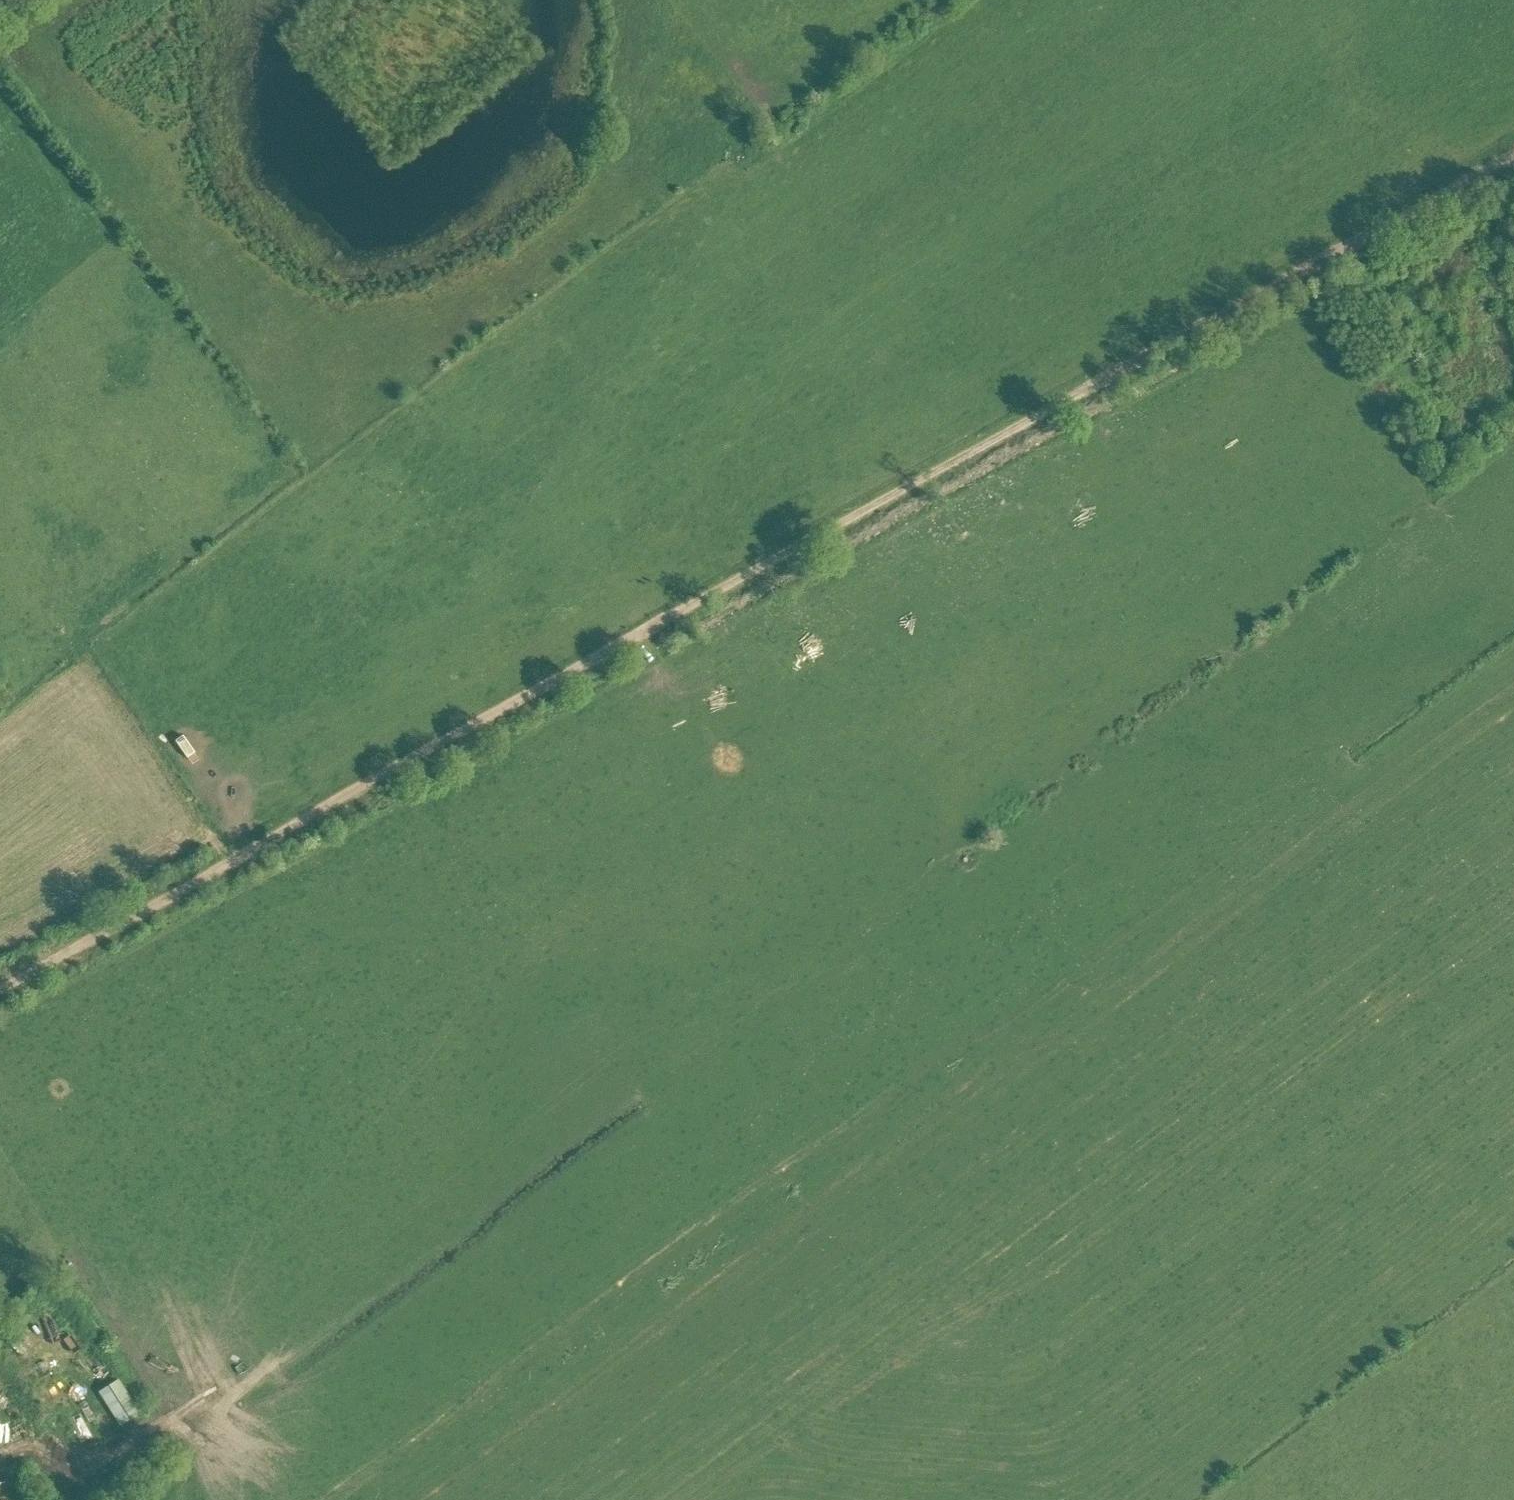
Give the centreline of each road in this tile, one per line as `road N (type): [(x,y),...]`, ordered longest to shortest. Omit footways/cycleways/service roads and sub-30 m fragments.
road 1 (track): [(1513,158),(0,990)]

